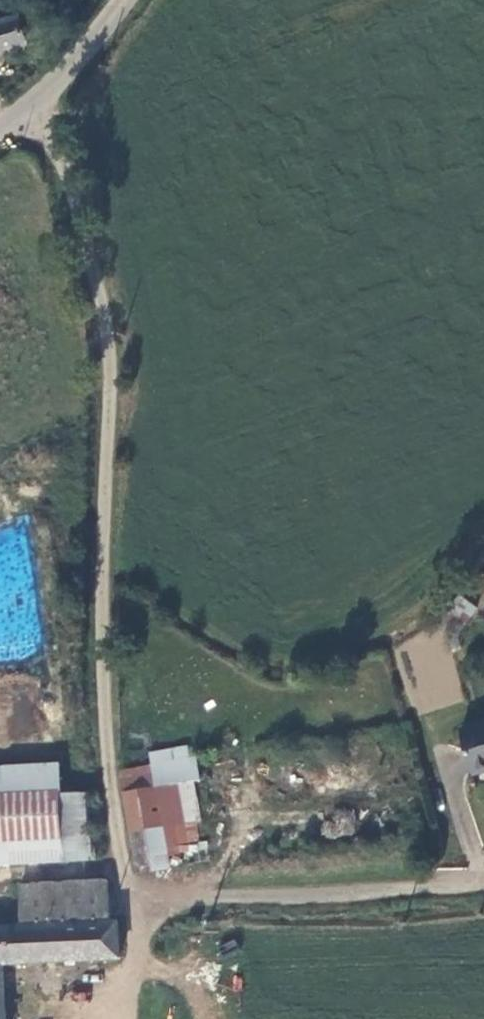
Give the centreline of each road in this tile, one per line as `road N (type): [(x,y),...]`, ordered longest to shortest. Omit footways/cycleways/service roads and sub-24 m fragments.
road 1 (track): [(129,918),(103,734),(110,383),(100,292),(36,101)]
road 2 (track): [(483,885),(205,896),(129,918)]
road 3 (unclassified): [(0,128),(36,101),(124,0)]

